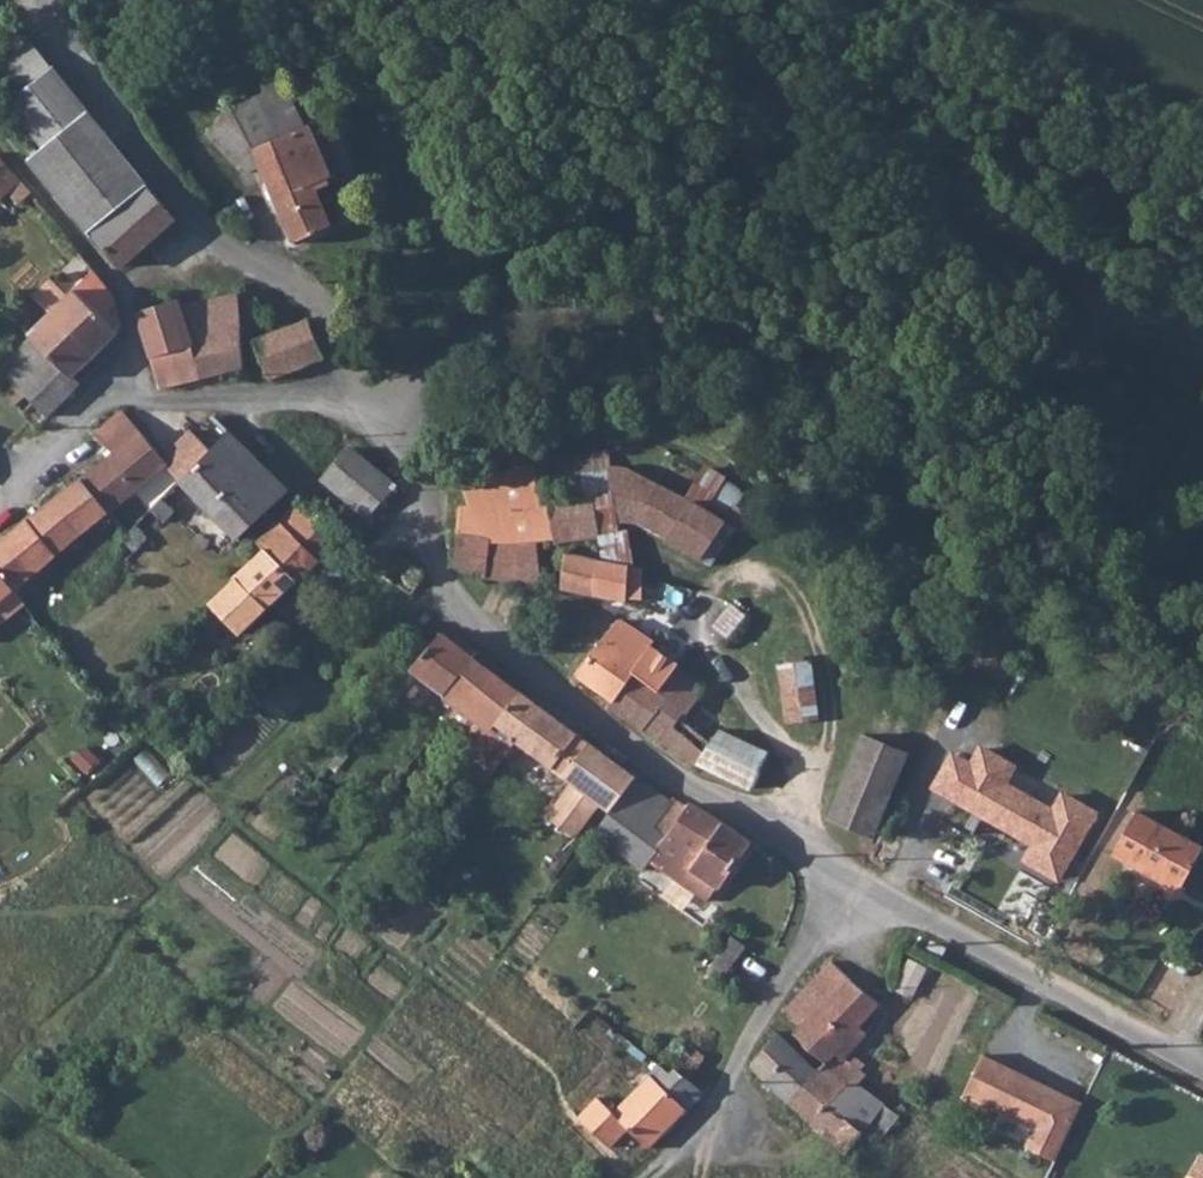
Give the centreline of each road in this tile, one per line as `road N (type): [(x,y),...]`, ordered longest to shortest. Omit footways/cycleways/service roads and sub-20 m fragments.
road 1 (unclassified): [(384,413),(418,353),(476,320),(611,317),(999,387),(1057,369),(1123,290)]
road 2 (unclassified): [(849,875),(642,757),(494,646),(454,595),(417,481),(384,413)]
road 3 (tertiary): [(662,0),(774,107),(1123,290)]
road 4 (residential): [(116,386),(130,346),(133,287),(165,266),(221,260),(332,315),(384,413)]
road 5 (unclassified): [(1202,1075),(849,875)]
road 6 (unclassified): [(849,875),(708,1134)]
road 7 (residential): [(384,413),(160,400),(116,386)]
road 8 (residential): [(116,386),(0,499)]

